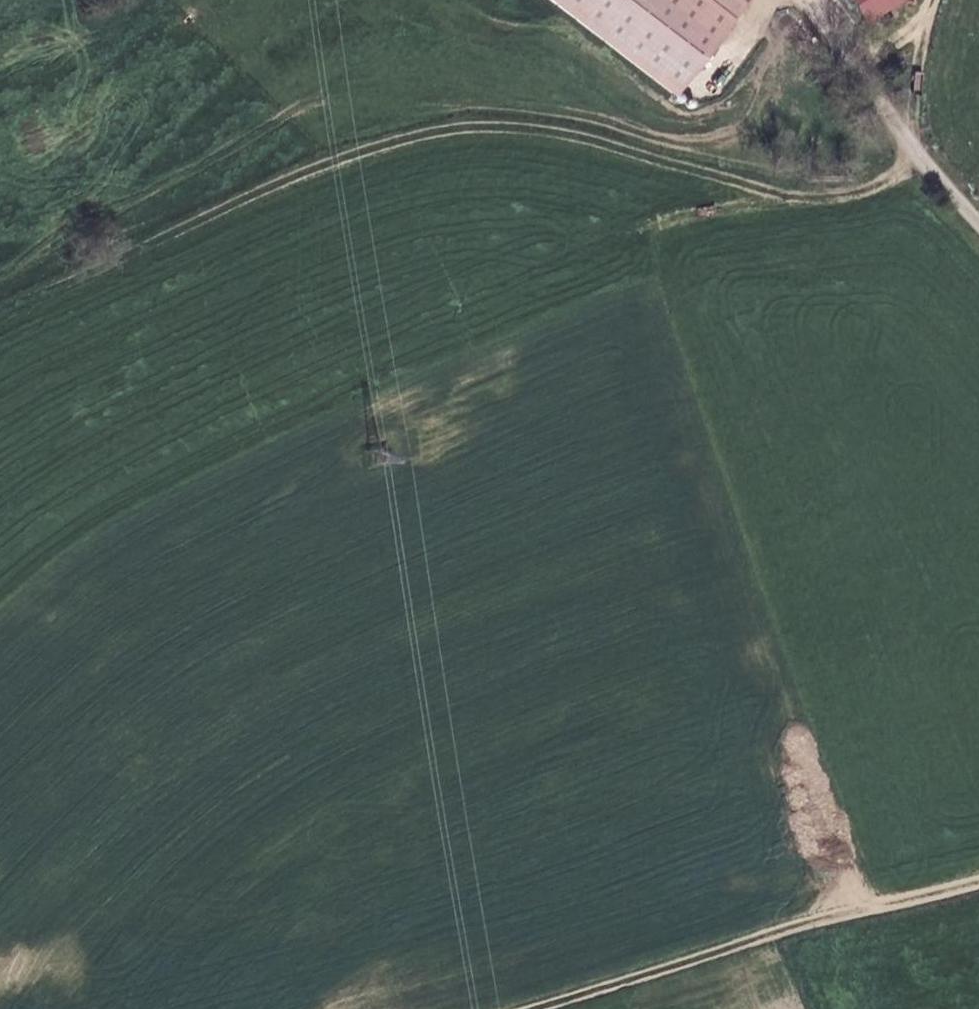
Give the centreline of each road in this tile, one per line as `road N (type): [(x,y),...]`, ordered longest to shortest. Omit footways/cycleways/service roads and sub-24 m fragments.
road 1 (track): [(978,883),(543,1008)]
road 2 (unclassified): [(813,0),(932,171),(978,223)]

